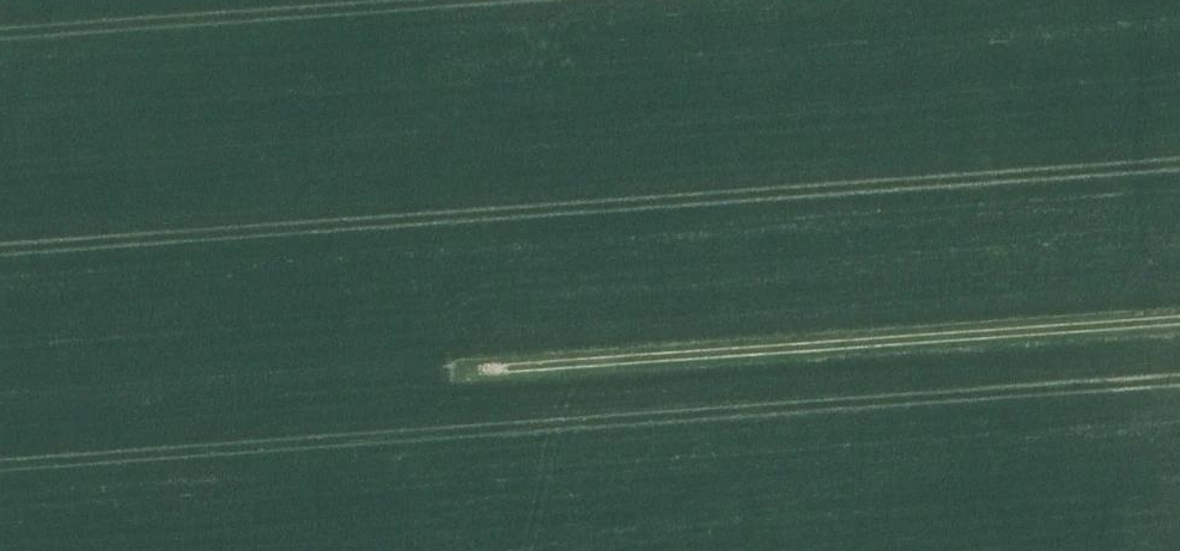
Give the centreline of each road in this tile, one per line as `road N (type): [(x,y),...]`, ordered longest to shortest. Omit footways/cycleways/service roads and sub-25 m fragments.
road 1 (track): [(1179,320),(479,371)]

